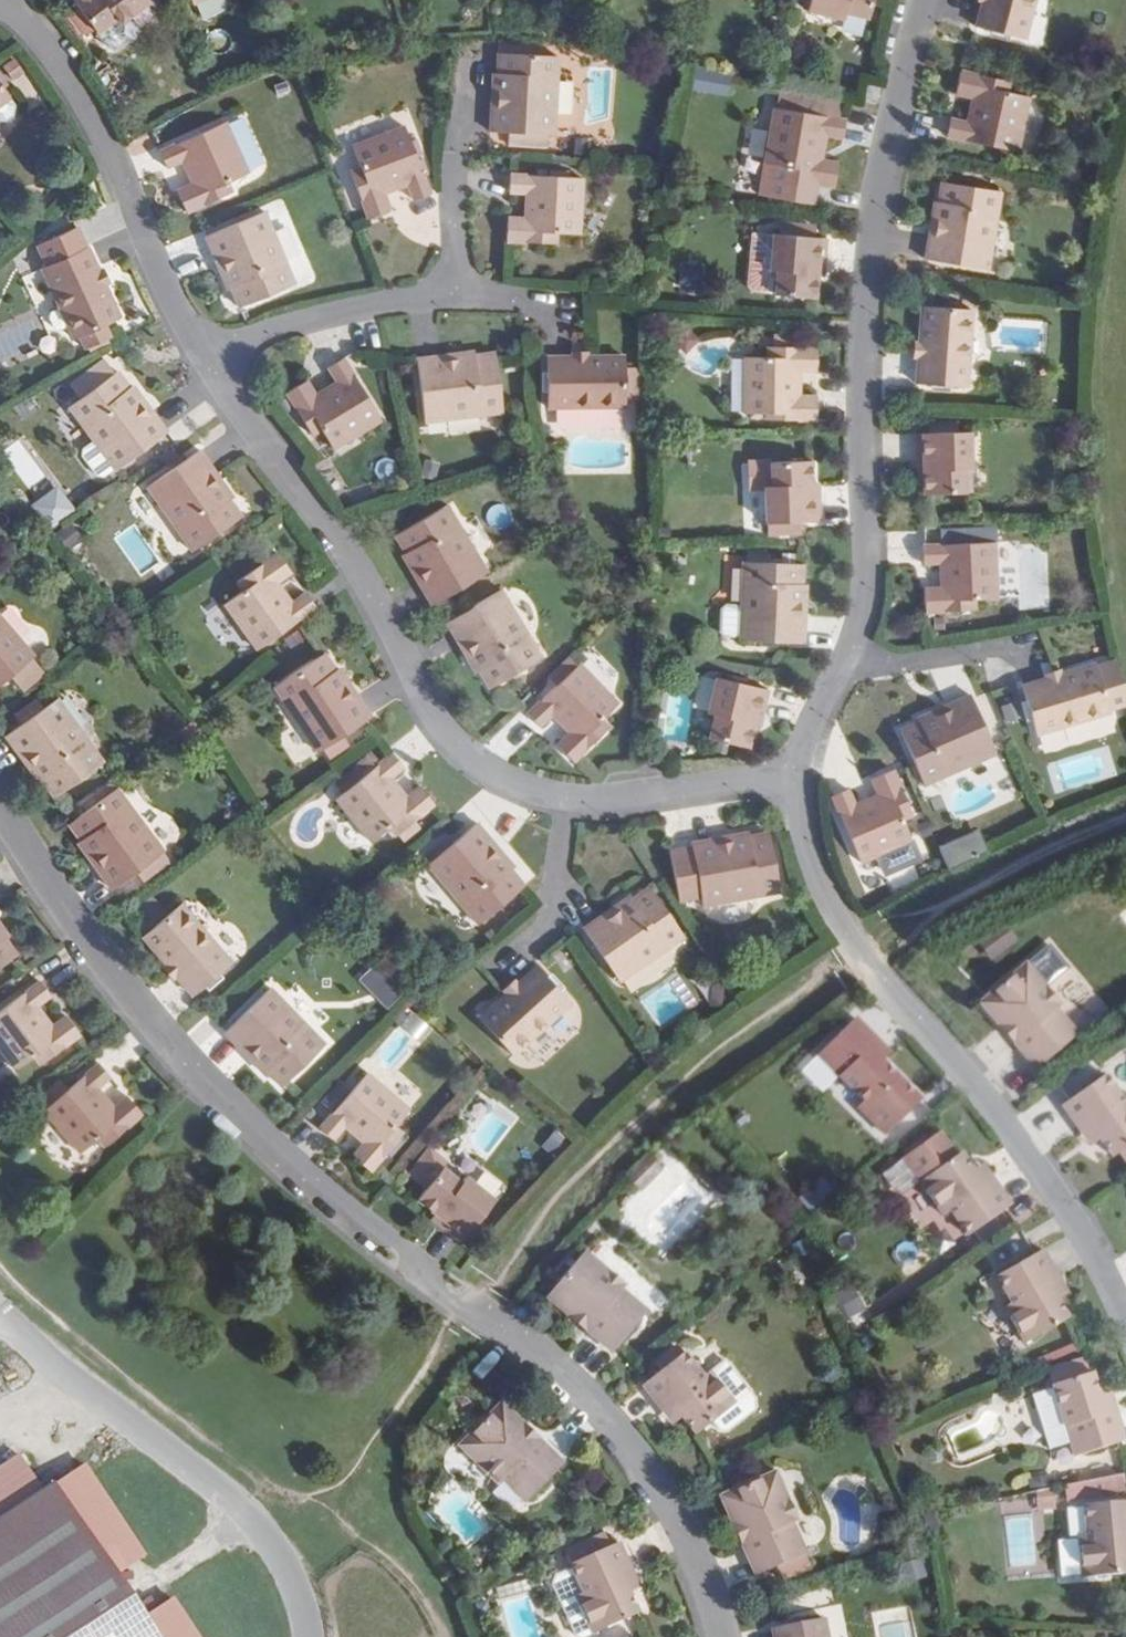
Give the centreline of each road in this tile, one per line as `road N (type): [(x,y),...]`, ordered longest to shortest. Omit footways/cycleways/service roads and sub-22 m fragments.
road 1 (residential): [(724,1636),(678,1521),(593,1407),(345,1217),(241,1123),(114,977),(0,811)]
road 2 (residential): [(922,0),(869,231),(862,410),(874,580),(843,664)]
road 3 (residential): [(801,772),(799,815),(816,888),(866,964),(971,1079),(1042,1174),(1091,1246),(1125,1317)]
road 4 (residential): [(572,795),(500,775),(450,737),(343,542),(238,410),(207,354)]
road 5 (residential): [(207,354),(176,304),(89,107),(58,57),(4,0)]
road 6 (residential): [(207,354),(315,318),(455,295)]
road 7 (residential): [(801,772),(572,795)]
road 8 (residential): [(453,163),(455,295)]
road 9 (residential): [(843,664),(962,651)]

